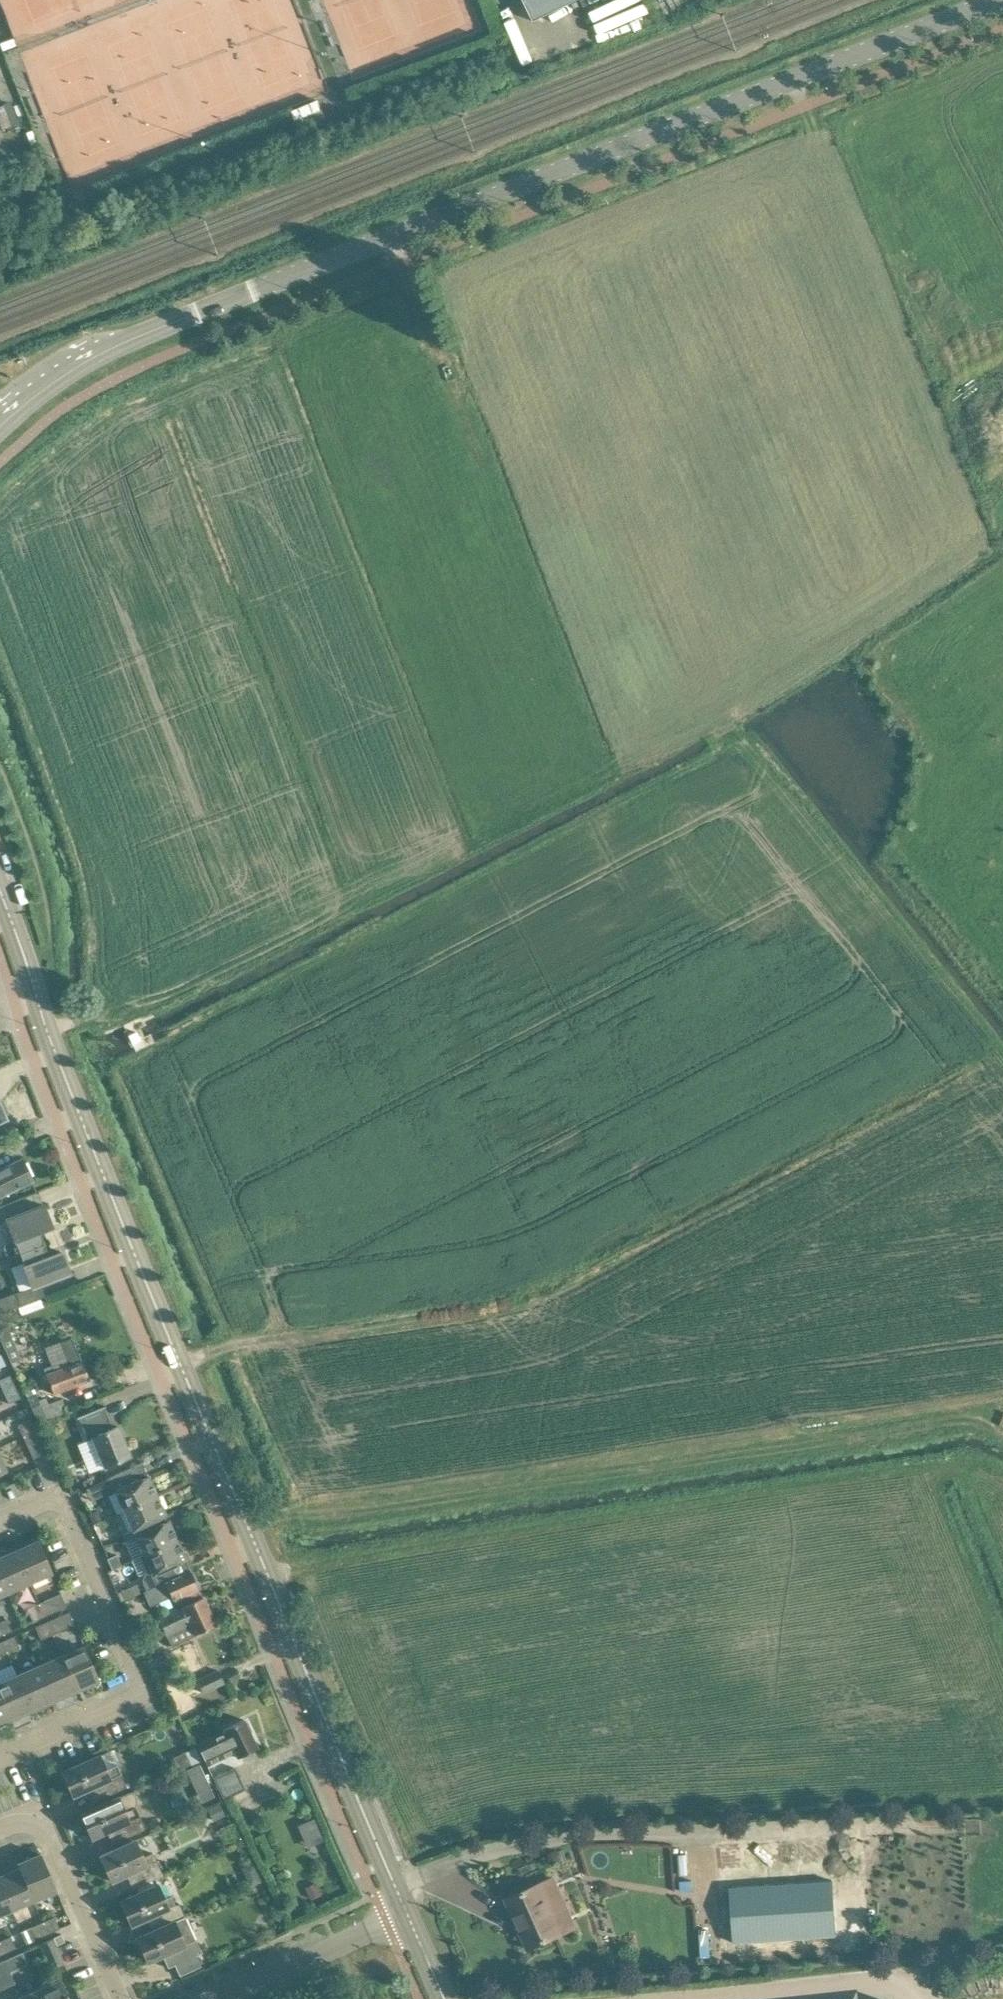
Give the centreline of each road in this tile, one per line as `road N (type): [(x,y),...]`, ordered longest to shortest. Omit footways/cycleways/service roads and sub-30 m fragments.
road 1 (tertiary): [(409,1915),(180,1370),(0,885)]
road 2 (tertiary): [(997,0),(127,341),(66,374),(0,425)]
road 3 (residential): [(0,1758),(138,1696),(141,1683),(61,1503),(47,1500),(0,1520)]
road 4 (residential): [(117,1998),(49,1838),(30,1827),(0,1830)]
road 5 (residential): [(218,1998),(409,1915)]

